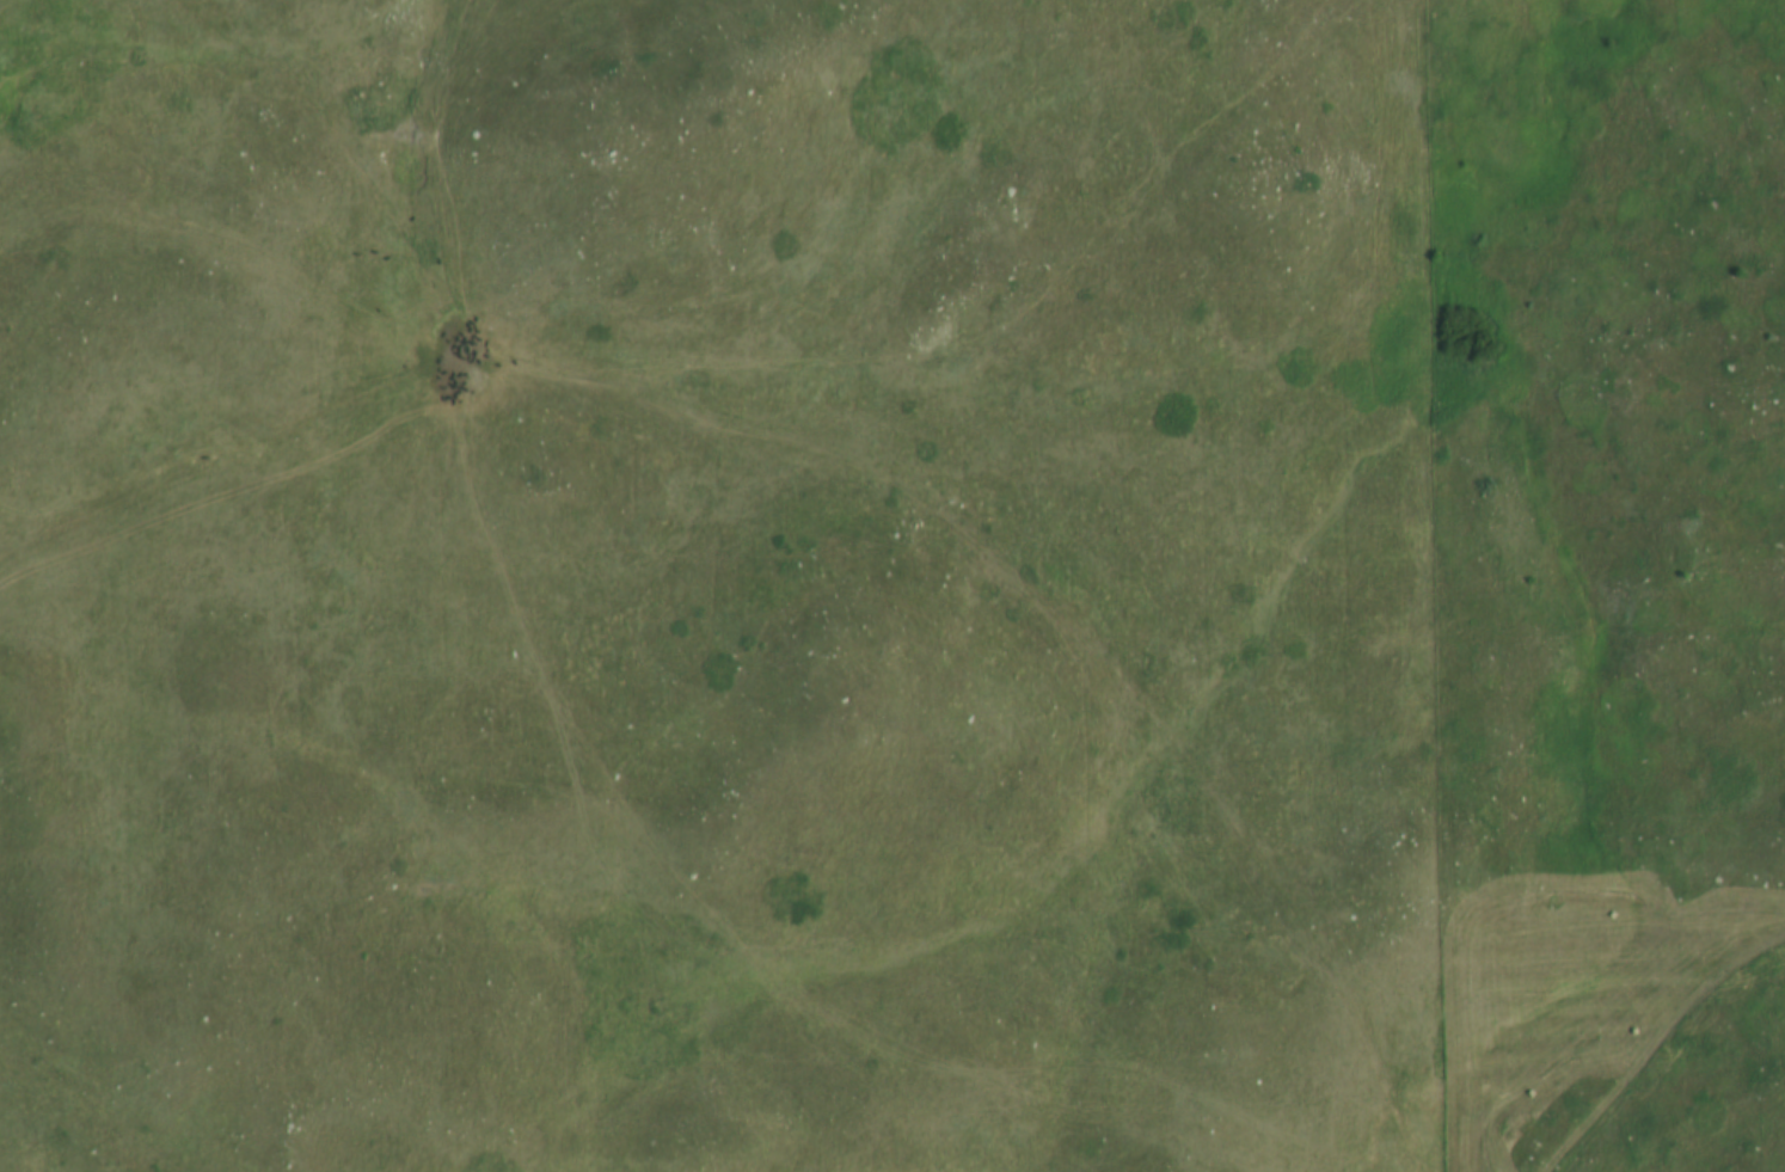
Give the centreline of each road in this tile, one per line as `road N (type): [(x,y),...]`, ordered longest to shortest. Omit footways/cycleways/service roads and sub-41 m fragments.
road 1 (track): [(1784,937),(1718,952),(1578,1048),(1497,1116),(1476,1155),(1480,1171)]

